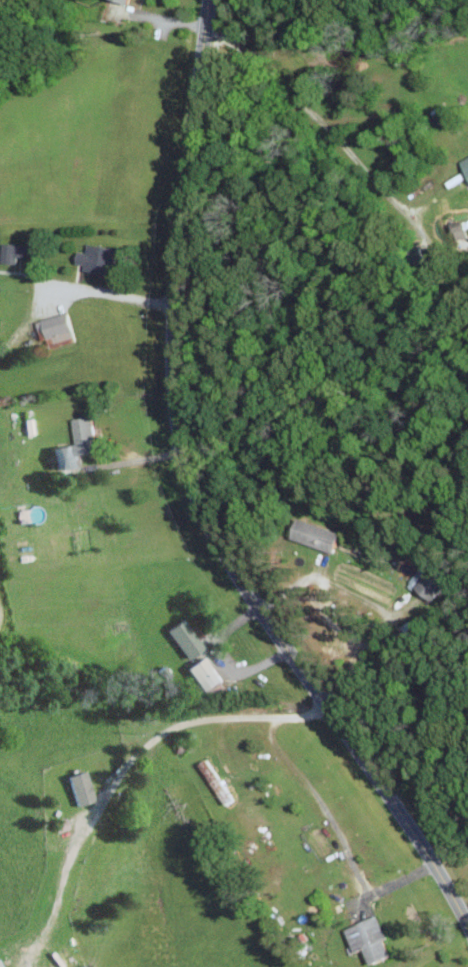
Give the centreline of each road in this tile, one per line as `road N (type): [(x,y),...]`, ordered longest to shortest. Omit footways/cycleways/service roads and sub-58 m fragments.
road 1 (residential): [(467,932),(431,864),(219,552),(179,452),(169,384),(172,285),(206,0)]

